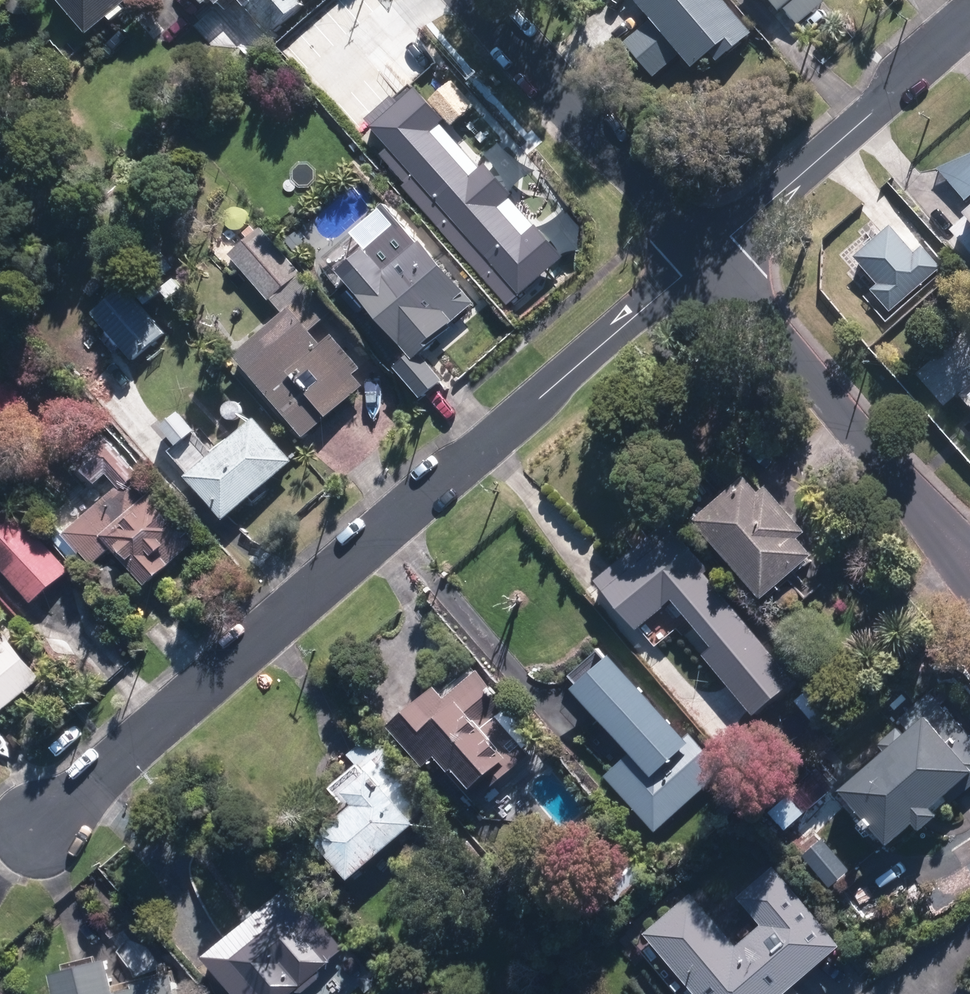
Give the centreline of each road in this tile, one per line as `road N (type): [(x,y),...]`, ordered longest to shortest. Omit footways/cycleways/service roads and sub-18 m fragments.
road 1 (residential): [(37,834),(705,256)]
road 2 (residential): [(937,523),(705,256)]
road 3 (residential): [(705,256),(969,27)]
road 4 (residential): [(705,256),(473,0)]

